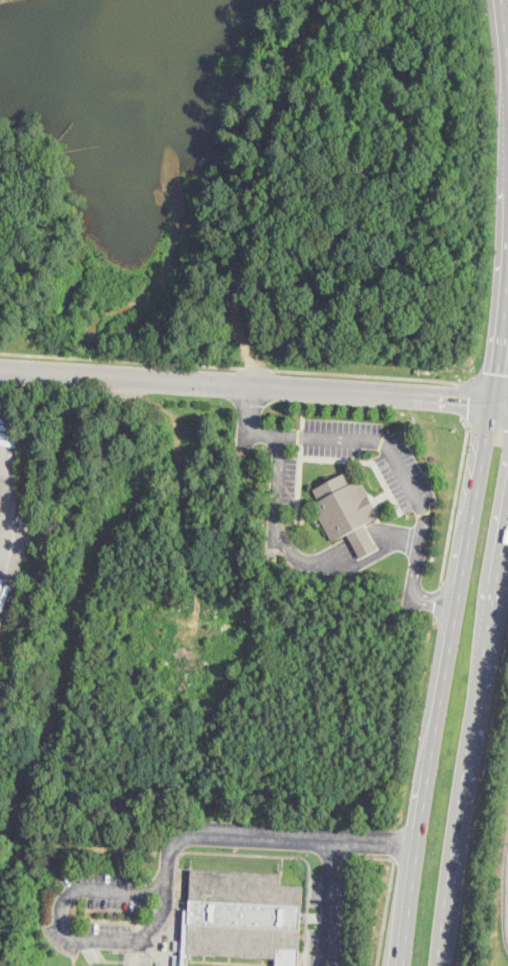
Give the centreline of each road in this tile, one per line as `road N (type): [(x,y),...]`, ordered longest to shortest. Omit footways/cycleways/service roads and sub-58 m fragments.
road 1 (primary): [(507,268),(405,965)]
road 2 (residential): [(0,368),(507,406)]
road 3 (primary): [(438,965),(507,518)]

